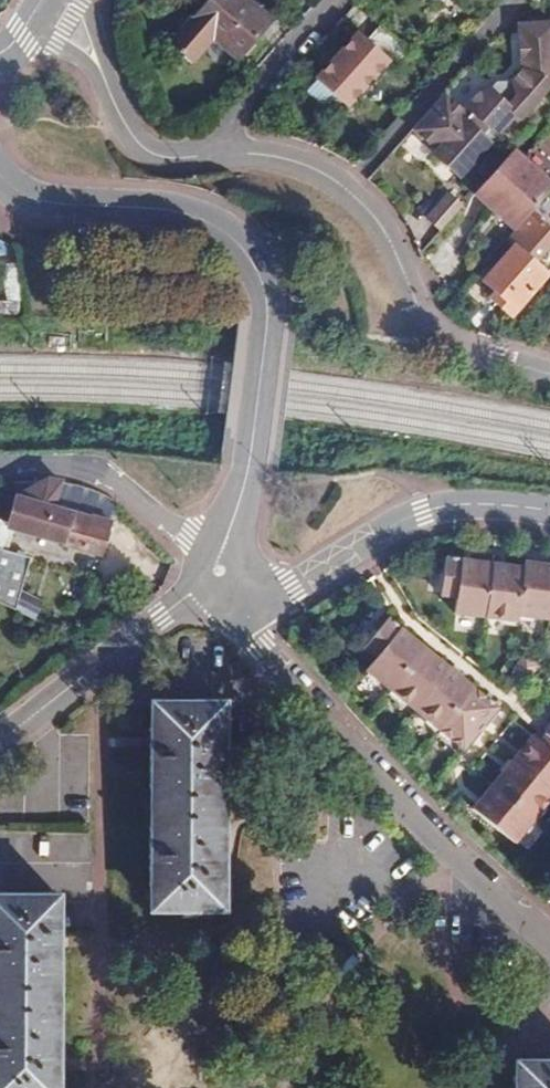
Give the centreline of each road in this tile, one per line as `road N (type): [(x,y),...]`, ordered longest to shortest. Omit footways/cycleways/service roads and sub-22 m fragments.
road 1 (unclassified): [(229,541),(248,464),(263,337),(263,299),(249,263),(218,229),(184,210),(43,202),(0,178)]
road 2 (residential): [(243,590),(263,652),(478,878),(549,940)]
road 3 (residential): [(207,156),(275,156),(333,178),(371,211),(421,311),(445,338),(549,374)]
road 4 (residential): [(549,511),(484,504),(427,511),(302,582),(243,590)]
road 5 (unclassified): [(218,567),(0,742)]
road 6 (residential): [(218,567),(109,482),(53,468),(0,471)]
road 7 (residential): [(34,12),(81,38),(120,118),(144,148),(178,159),(207,156)]
road 8 (residential): [(207,156),(341,0)]

